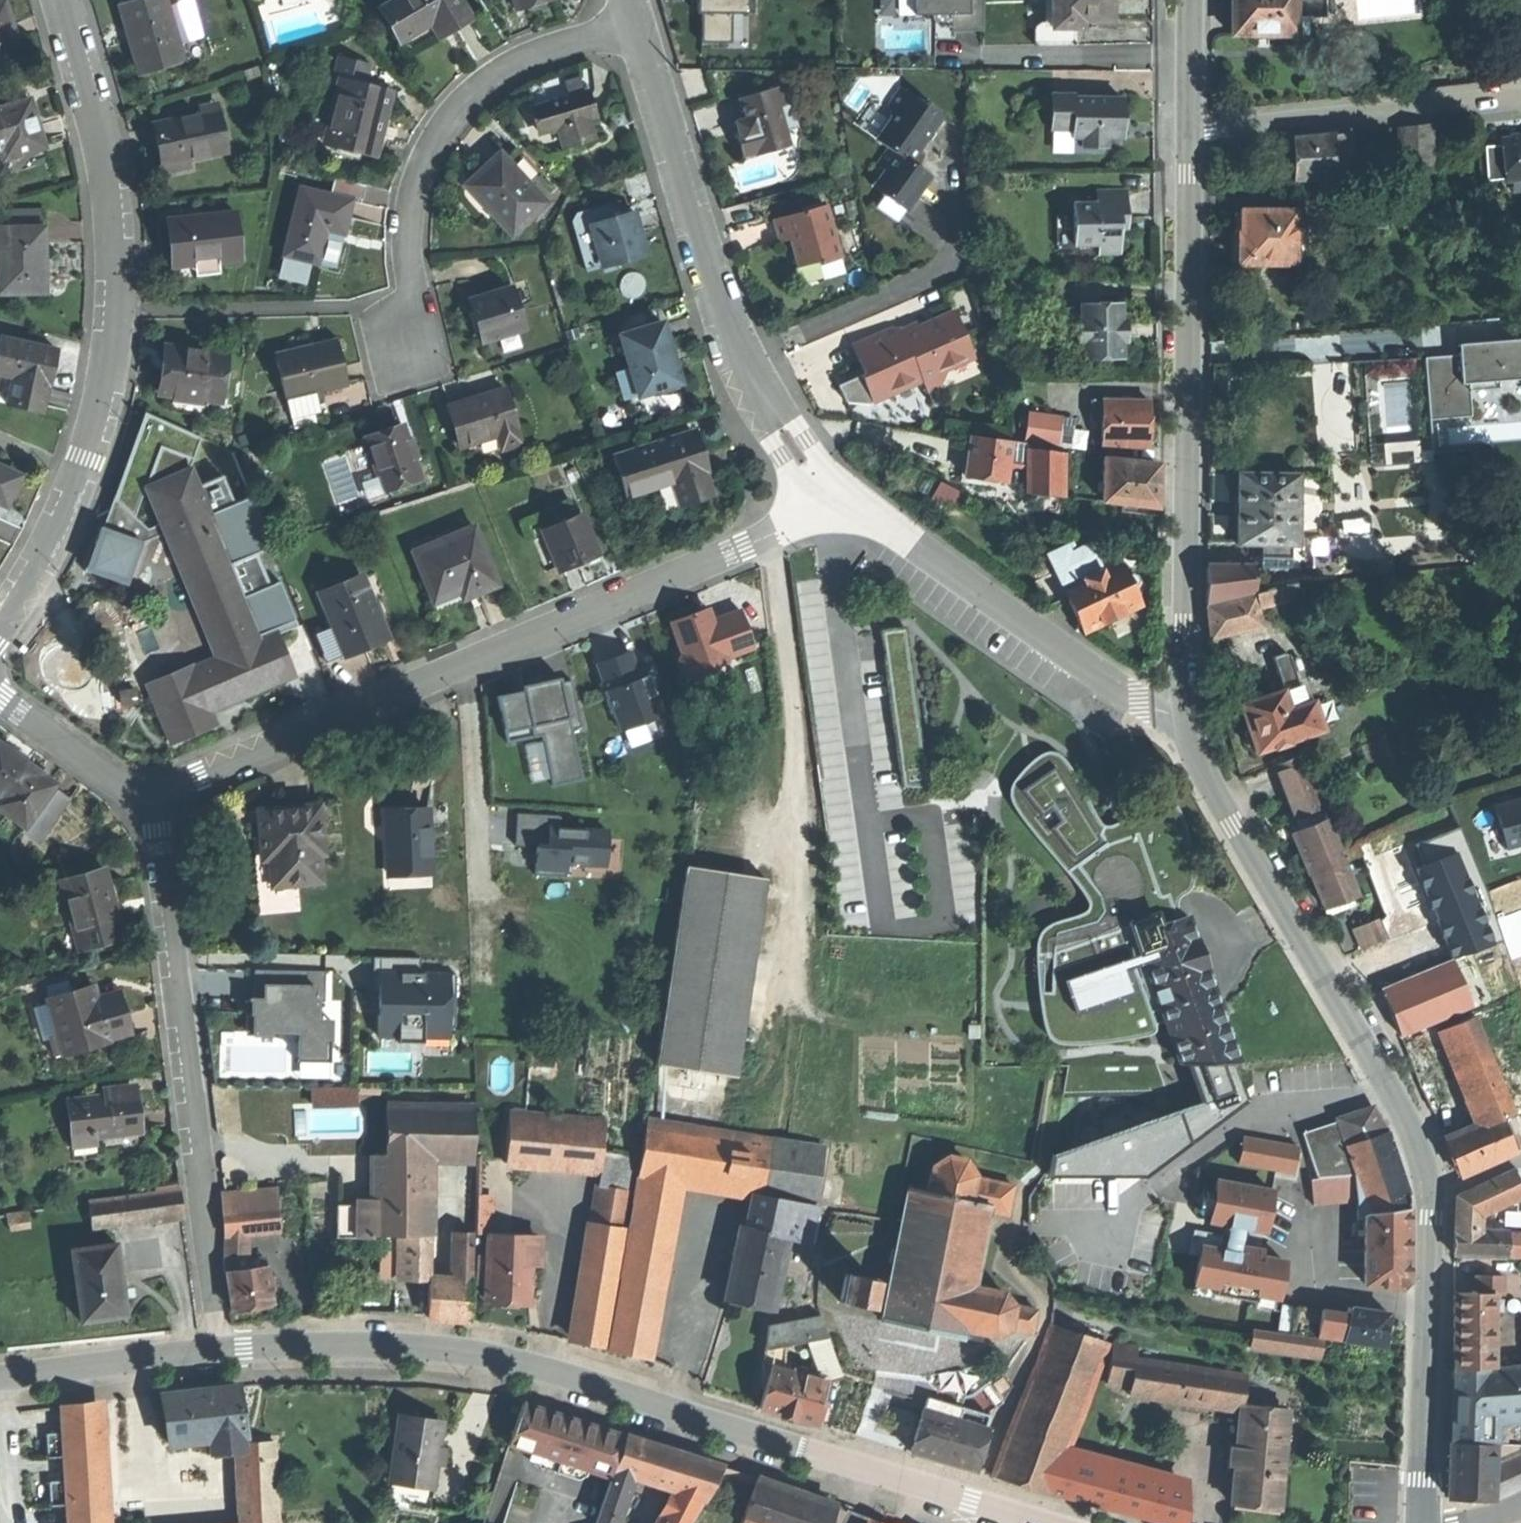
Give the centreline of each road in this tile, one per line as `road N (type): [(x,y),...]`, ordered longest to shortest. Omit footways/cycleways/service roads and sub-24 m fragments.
road 1 (tertiary): [(1034,1522),(531,1363),(386,1346),(220,1350)]
road 2 (residential): [(0,621),(87,459),(108,347),(113,237),(97,122),(63,0)]
road 3 (secondary): [(1188,133),(1183,712)]
road 4 (residential): [(147,801),(220,1350)]
road 5 (secondary): [(1183,712),(1234,826),(1404,1107),(1435,1190)]
road 6 (residential): [(638,25),(724,322),(792,447),(836,496)]
road 7 (residential): [(638,25),(498,73),(450,117),(429,150),(410,219),(407,352)]
road 8 (residential): [(456,672),(798,521),(836,496)]
road 9 (residential): [(836,496),(1138,702),(1183,712)]
road 10 (residential): [(147,801),(456,672)]
road 11 (residential): [(1188,133),(1520,98)]
road 12 (secondary): [(1435,1190),(1422,1522)]
road 13 (residential): [(456,672),(471,707),(480,915)]
road 14 (tertiary): [(220,1350),(0,1378)]
road 15 (residential): [(0,696),(147,801)]
road 16 (secondary): [(1188,0),(1188,133)]

